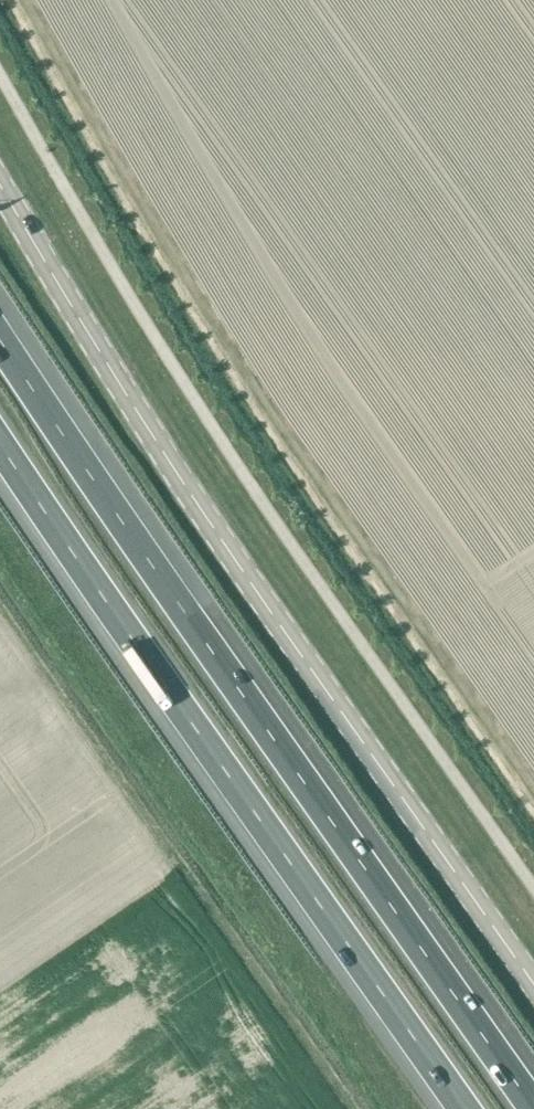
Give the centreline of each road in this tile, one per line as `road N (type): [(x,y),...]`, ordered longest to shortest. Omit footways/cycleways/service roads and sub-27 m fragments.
road 1 (tertiary): [(533,982),(195,498),(0,182)]
road 2 (motorway): [(533,1108),(0,338)]
road 3 (motorway): [(0,445),(465,1108)]

